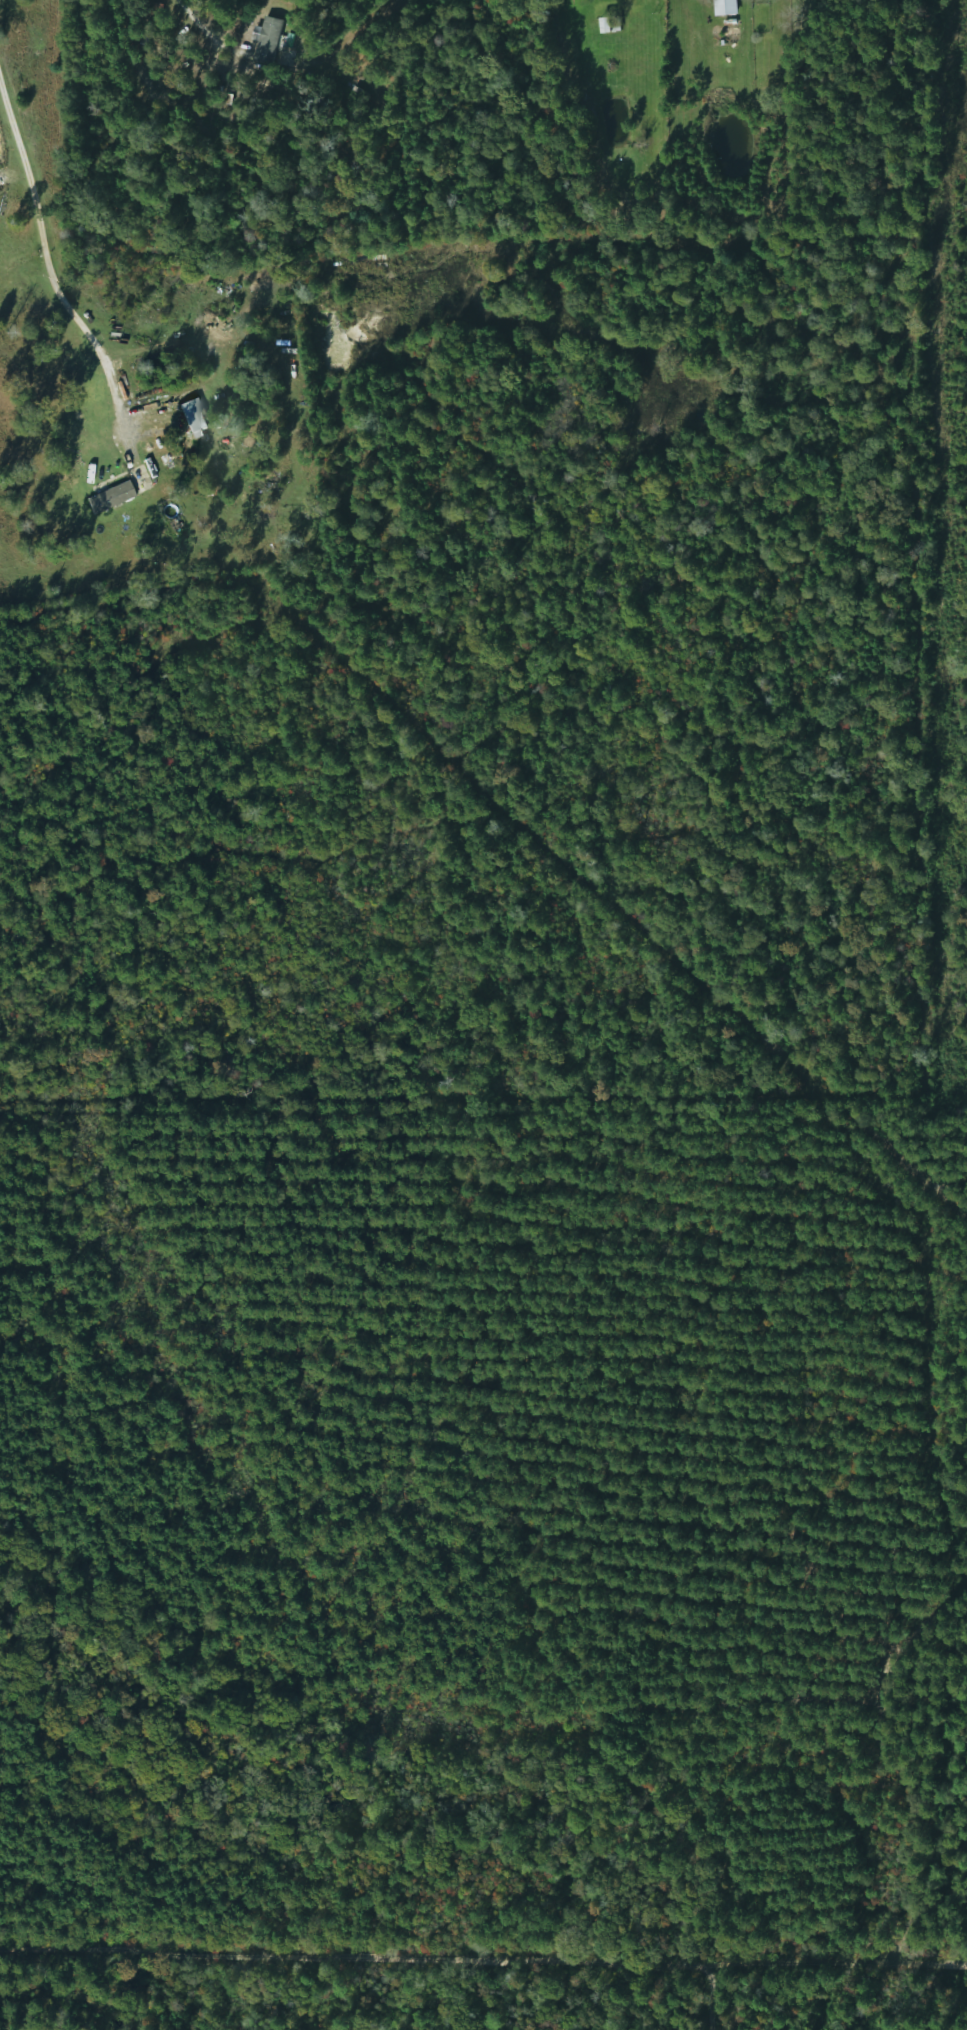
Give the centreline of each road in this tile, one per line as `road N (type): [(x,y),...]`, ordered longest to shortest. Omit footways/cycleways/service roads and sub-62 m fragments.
road 1 (residential): [(0,1943),(966,1950)]

